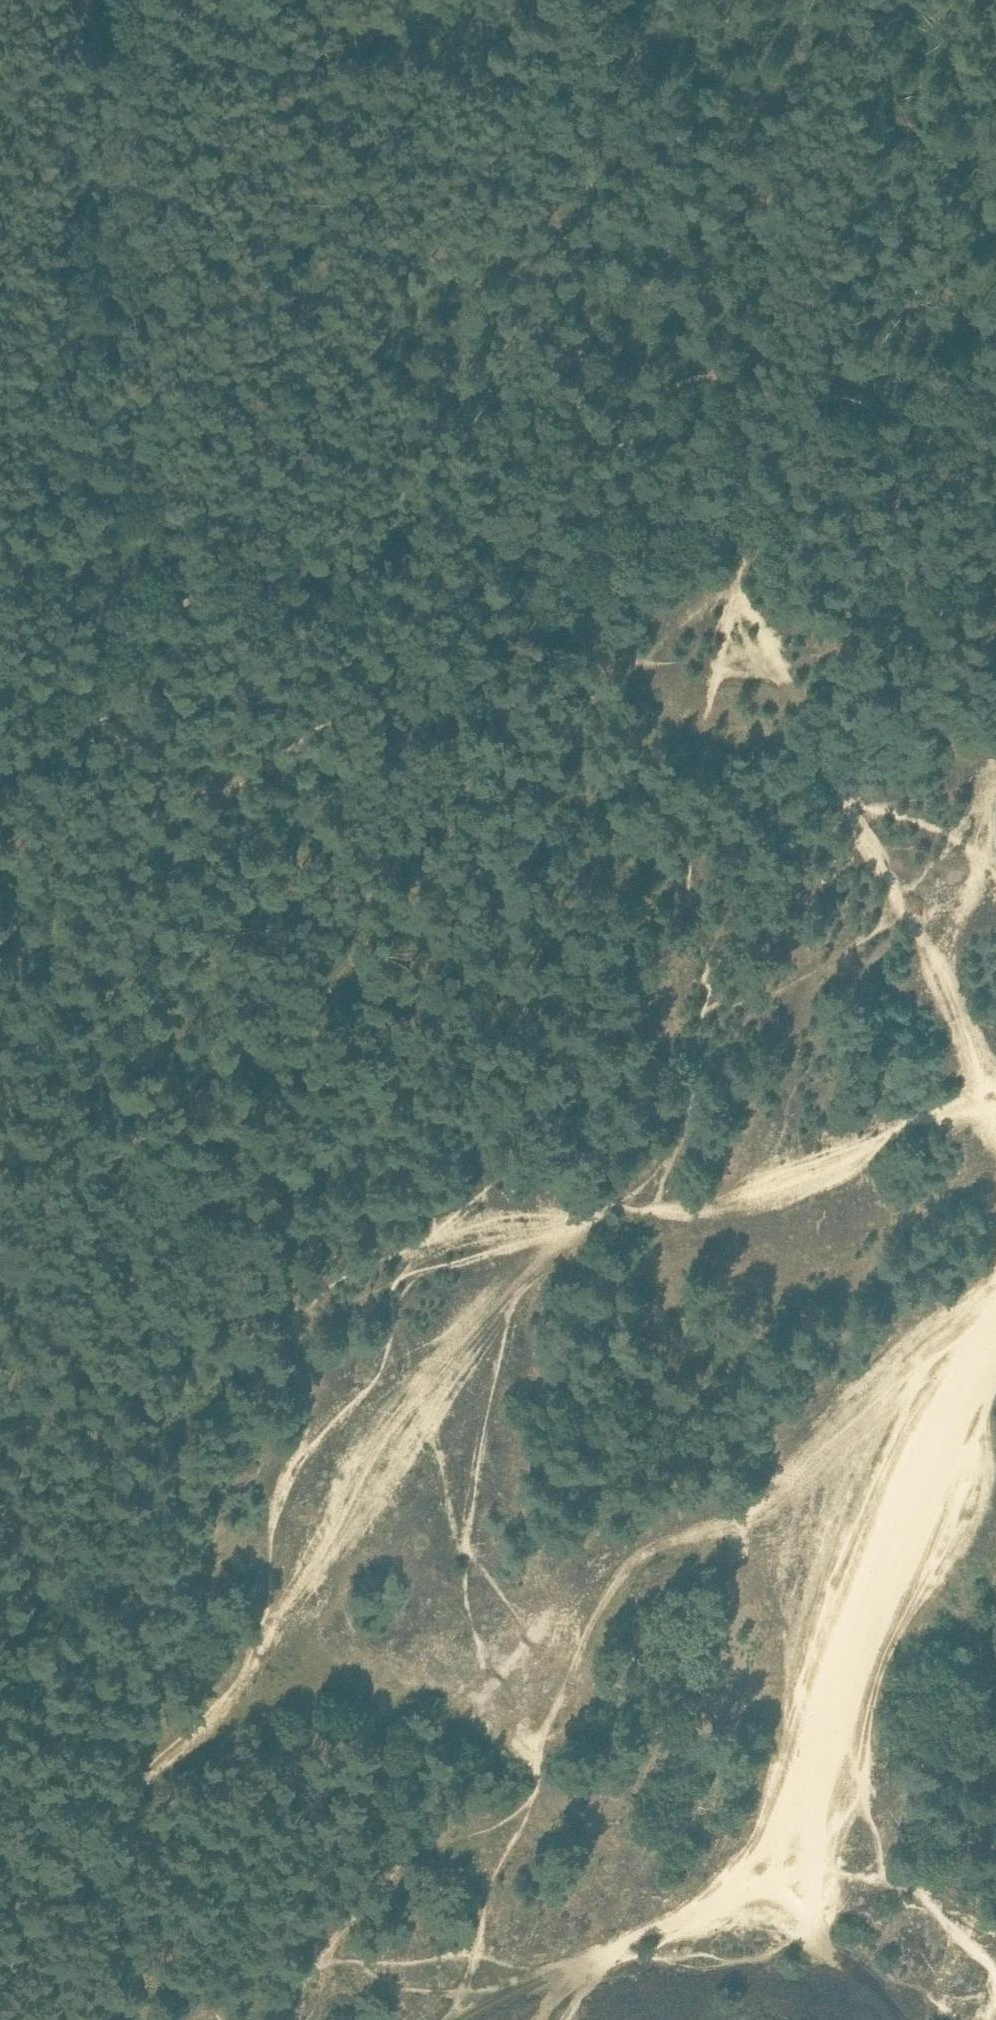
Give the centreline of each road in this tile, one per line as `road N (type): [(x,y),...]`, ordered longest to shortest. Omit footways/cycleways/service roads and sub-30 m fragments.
road 1 (track): [(908,2019),(834,1951),(807,1916),(802,1890),(887,1524),(967,1373),(995,1345)]

